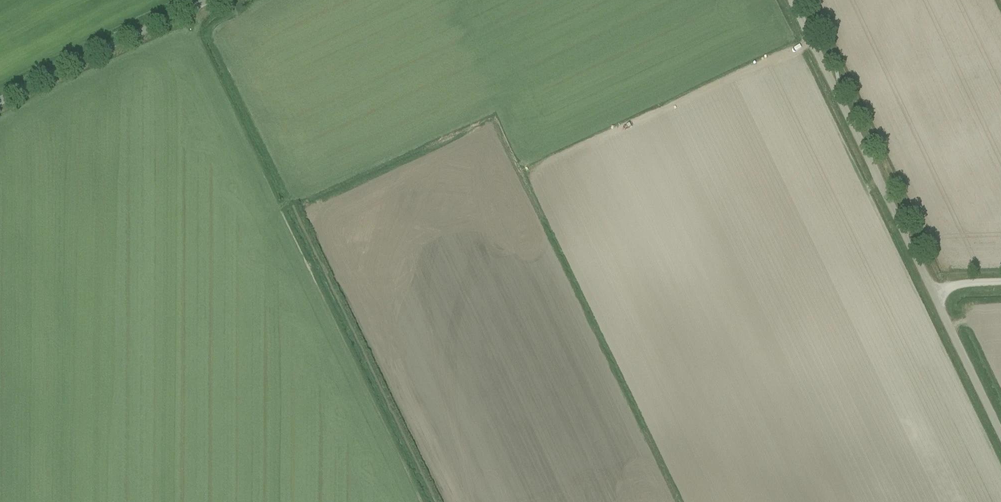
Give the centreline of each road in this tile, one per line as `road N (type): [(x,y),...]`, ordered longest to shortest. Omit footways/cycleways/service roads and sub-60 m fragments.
road 1 (unclassified): [(1000,436),(791,0)]
road 2 (unclassified): [(0,107),(210,0)]

